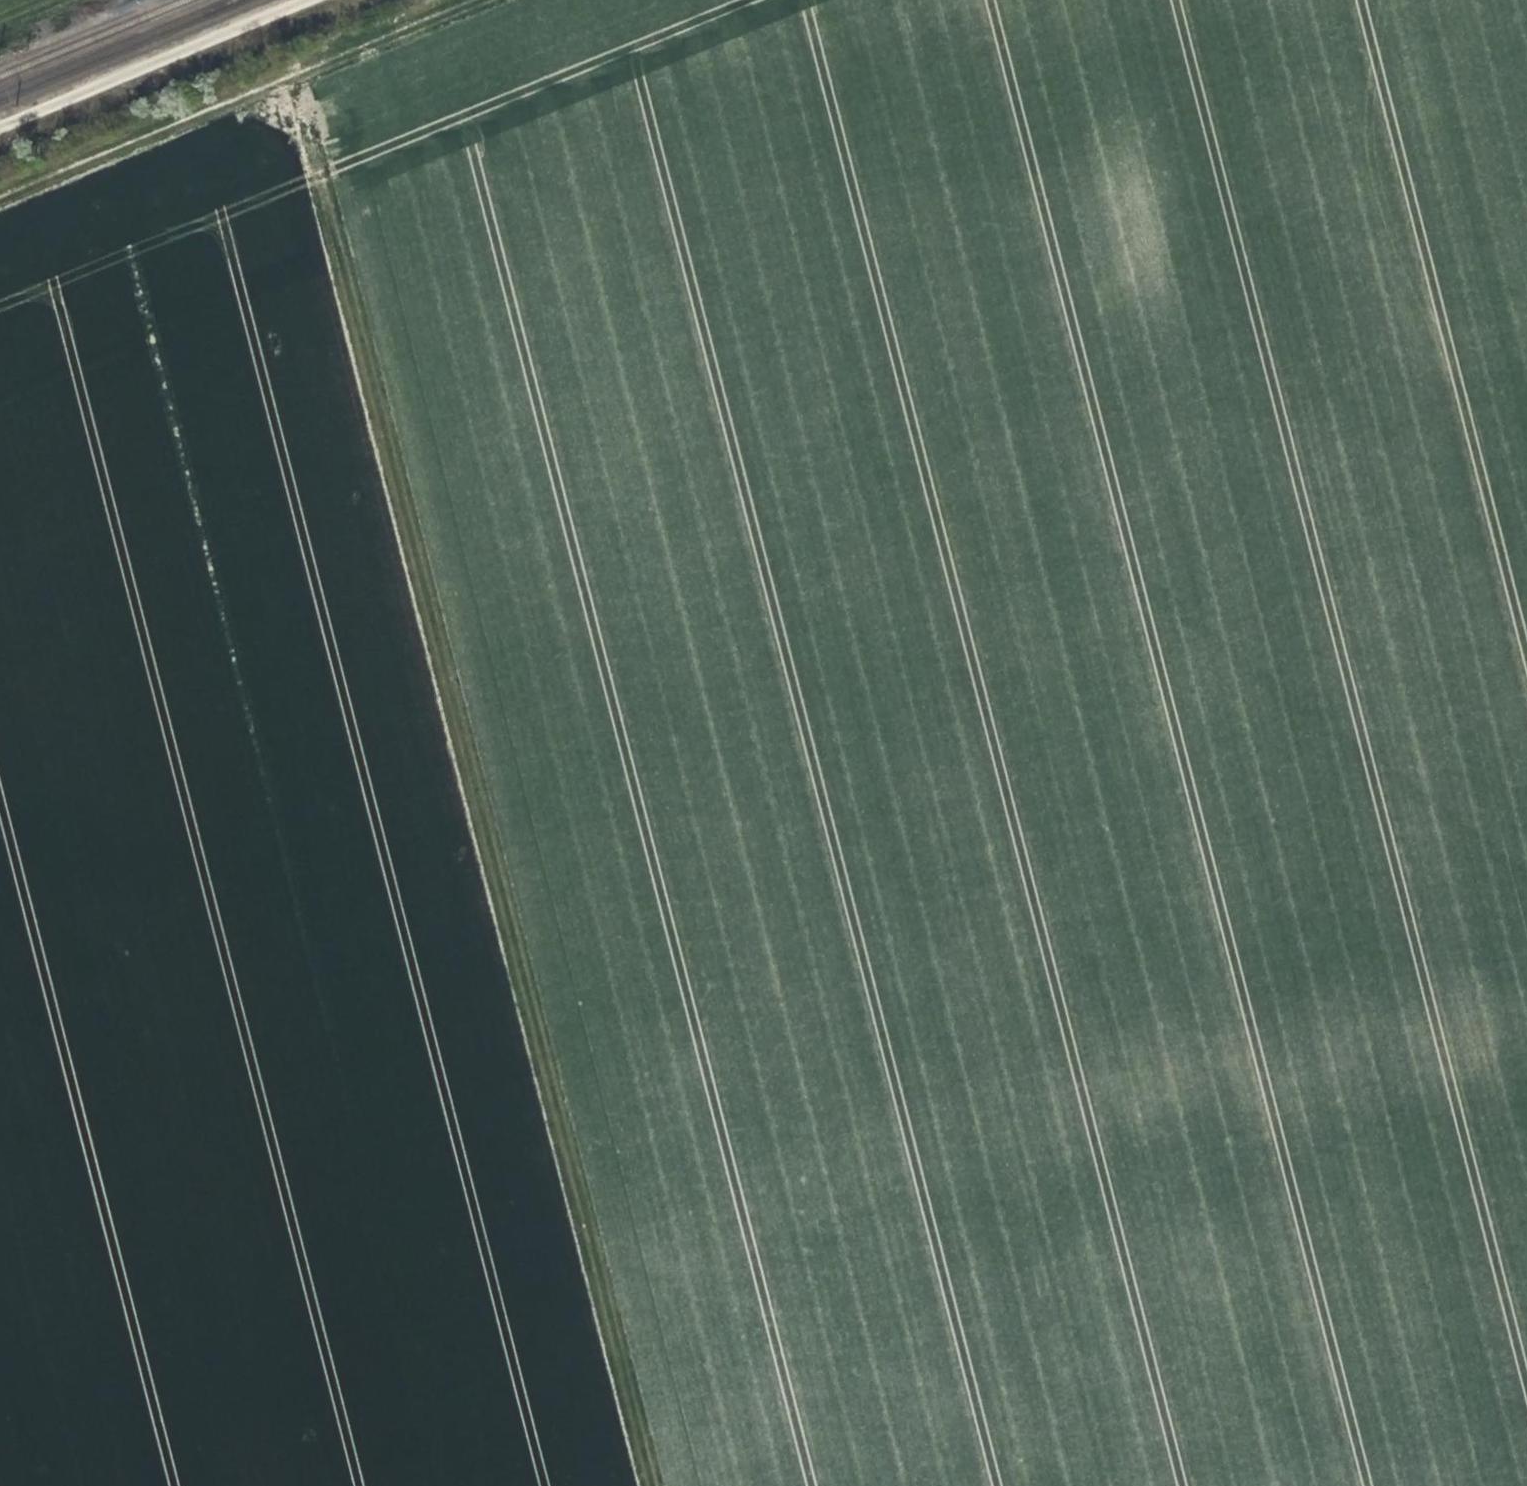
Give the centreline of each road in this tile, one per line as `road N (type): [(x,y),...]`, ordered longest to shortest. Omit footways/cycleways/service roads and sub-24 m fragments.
road 1 (track): [(656,1485),(299,77)]
road 2 (track): [(487,0),(0,200)]

